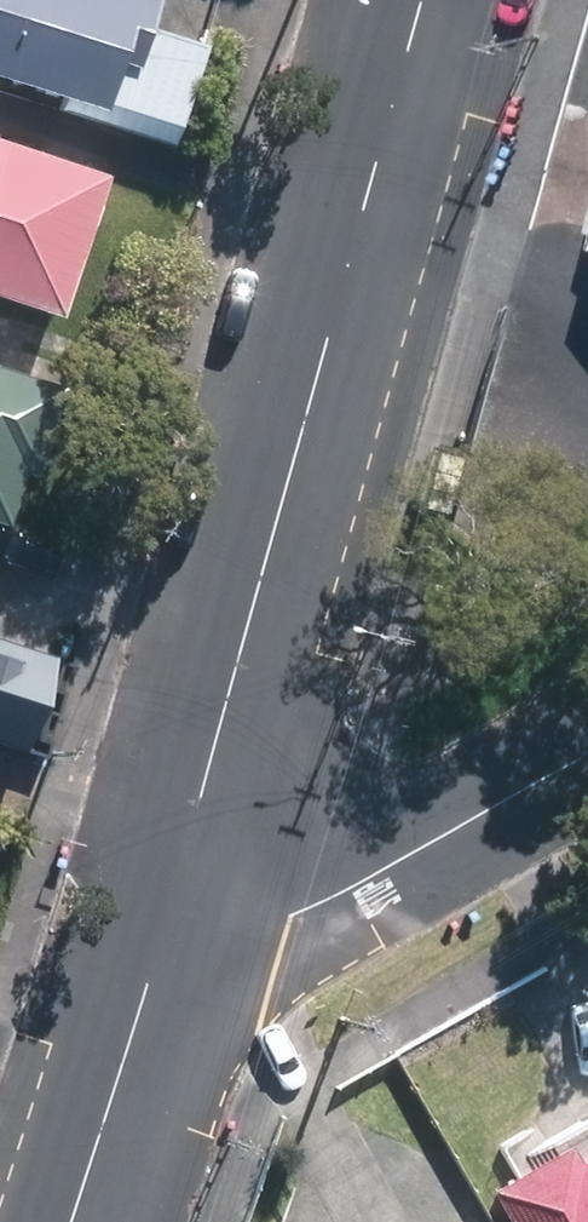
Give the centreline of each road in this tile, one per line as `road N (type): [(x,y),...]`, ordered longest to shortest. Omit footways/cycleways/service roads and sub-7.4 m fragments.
road 1 (secondary): [(422,0),(164,930)]
road 2 (residential): [(164,930),(290,917),(587,753)]
road 3 (secondary): [(164,930),(70,1221)]

